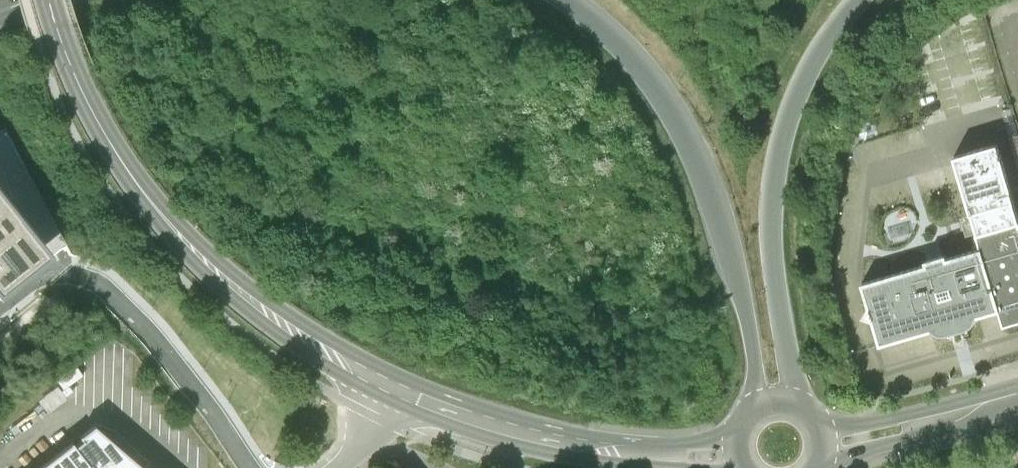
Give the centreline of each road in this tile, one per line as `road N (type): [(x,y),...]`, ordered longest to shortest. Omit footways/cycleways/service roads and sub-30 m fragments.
road 1 (tertiary): [(48,0),(83,95),(155,209),(275,319),(396,391)]
road 2 (trunk): [(570,0),(634,56),(682,122),(724,230),(760,407)]
road 3 (trunk): [(791,403),(771,234),(780,154),(811,73),(860,0)]
road 4 (tertiary): [(396,391),(492,426),(596,448)]
road 5 (tertiary): [(822,461),(964,425),(987,403)]
road 6 (tertiary): [(987,403),(819,426)]
road 7 (tertiary): [(738,433),(701,442),(618,440),(596,448)]

